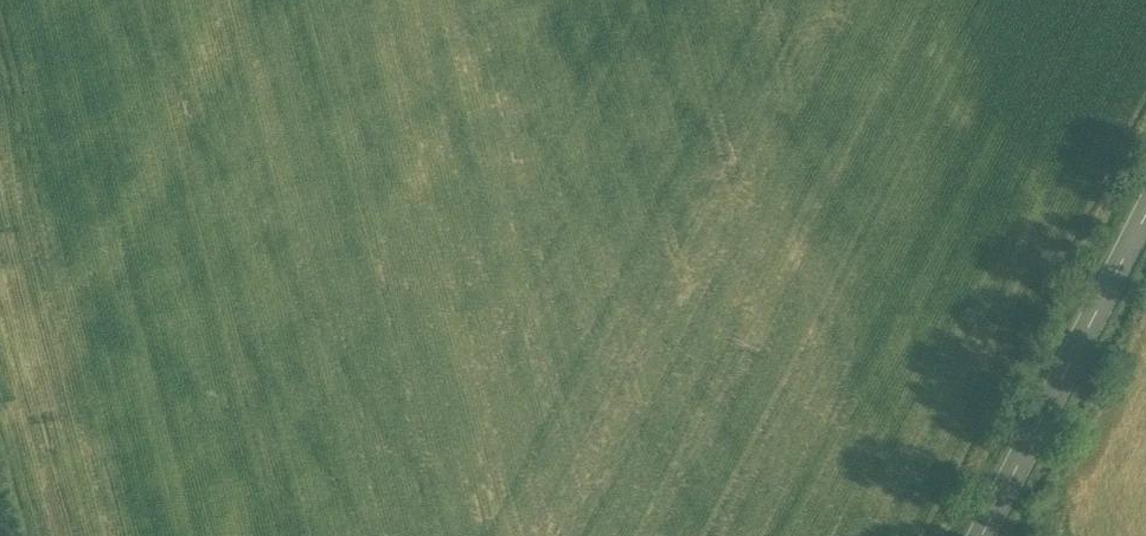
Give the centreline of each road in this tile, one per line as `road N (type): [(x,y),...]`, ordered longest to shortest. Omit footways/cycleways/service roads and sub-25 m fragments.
road 1 (secondary): [(980,535),(1145,211)]

